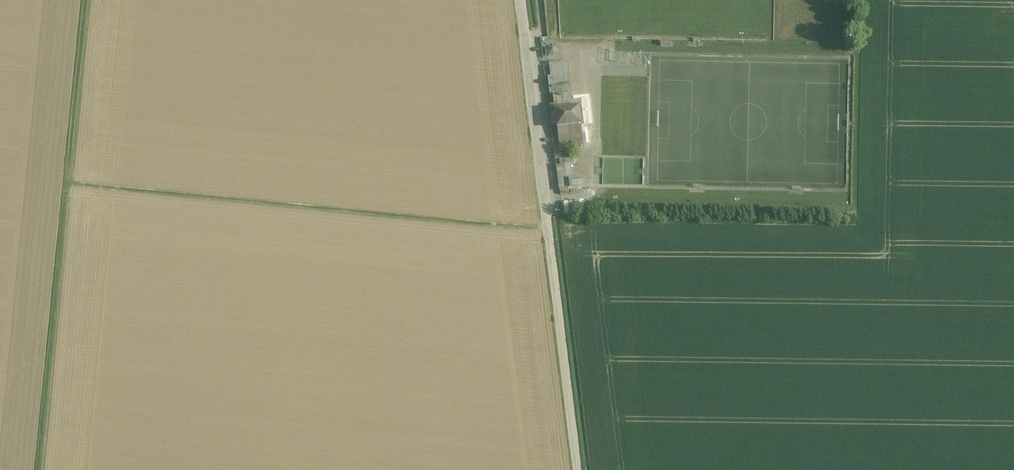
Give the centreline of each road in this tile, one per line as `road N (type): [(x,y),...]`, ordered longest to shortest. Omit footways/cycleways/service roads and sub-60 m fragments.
road 1 (track): [(550,229),(71,181)]
road 2 (residential): [(523,0),(579,469)]
road 3 (track): [(89,0),(41,469)]

